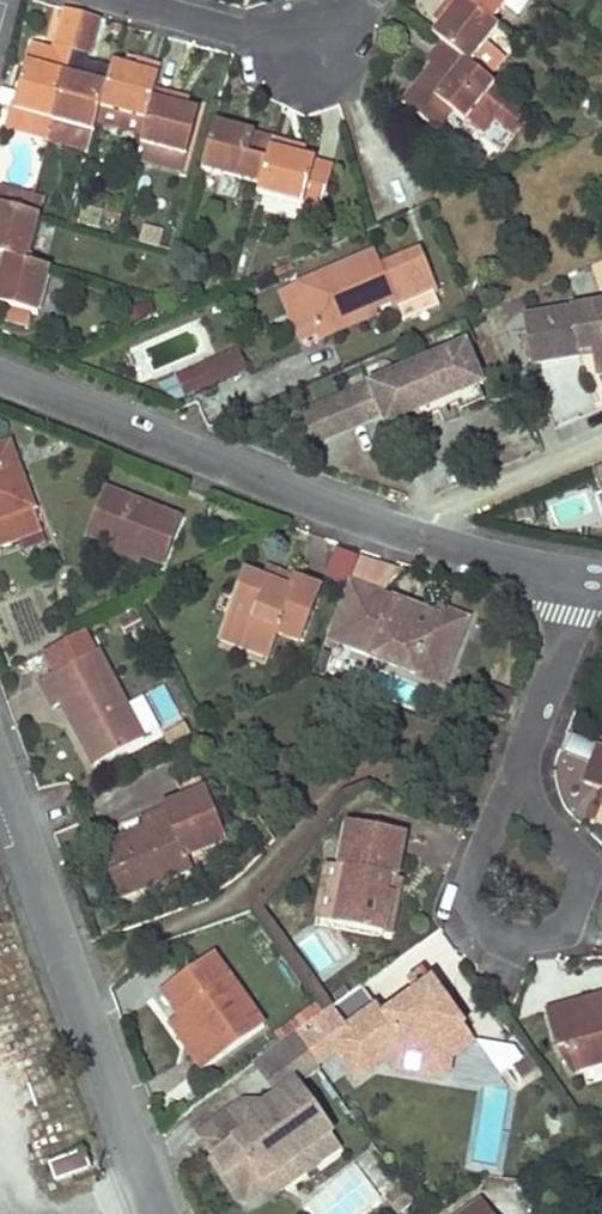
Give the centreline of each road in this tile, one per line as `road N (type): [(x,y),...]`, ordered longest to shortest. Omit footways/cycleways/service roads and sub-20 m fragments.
road 1 (residential): [(0,788),(57,961),(168,1213)]
road 2 (residential): [(0,374),(304,497),(417,534)]
road 3 (residential): [(521,753),(466,902),(507,938),(563,932),(589,868),(541,816)]
road 4 (residential): [(123,0),(278,44),(321,38),(363,0)]
road 5 (residential): [(417,534),(446,493),(601,429)]
road 6 (residential): [(587,578),(521,753)]
road 7 (residential): [(417,534),(587,578)]

